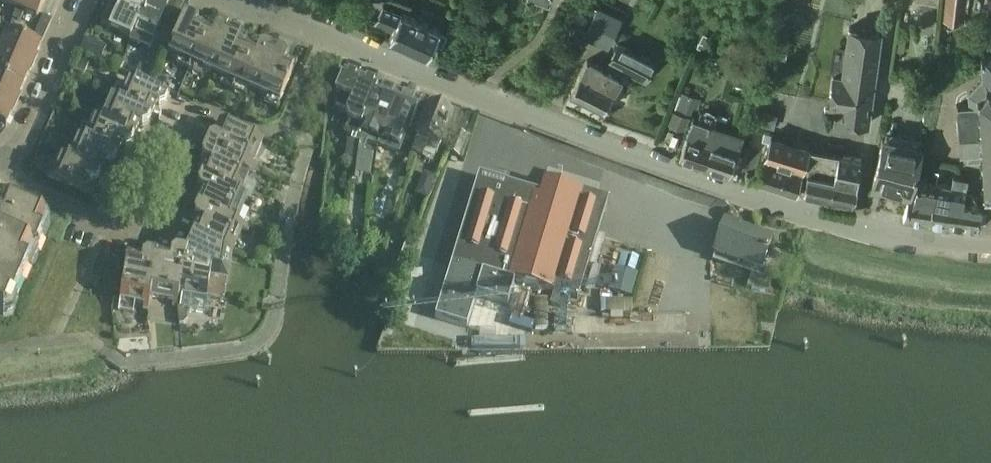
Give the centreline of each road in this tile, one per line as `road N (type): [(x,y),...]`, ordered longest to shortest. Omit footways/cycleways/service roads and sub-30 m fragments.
road 1 (residential): [(990,241),(855,226),(729,193),(229,0)]
road 2 (residential): [(3,161),(21,147),(86,0)]
road 3 (residential): [(101,222),(196,113)]

